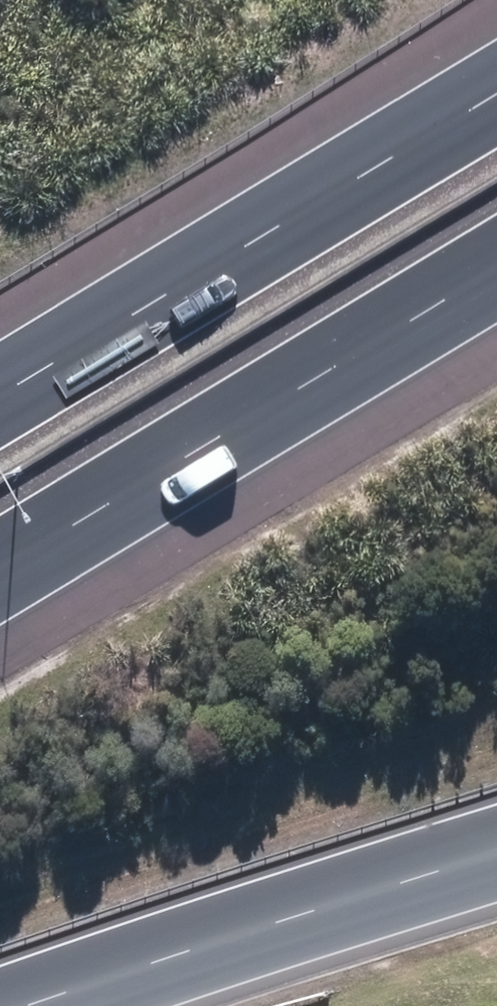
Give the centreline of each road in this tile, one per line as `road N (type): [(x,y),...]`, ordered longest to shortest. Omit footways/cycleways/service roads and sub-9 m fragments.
road 1 (motorway): [(0,399),(496,98)]
road 2 (motorway): [(496,273),(0,573)]
road 3 (motorway): [(496,838),(0,1000)]

